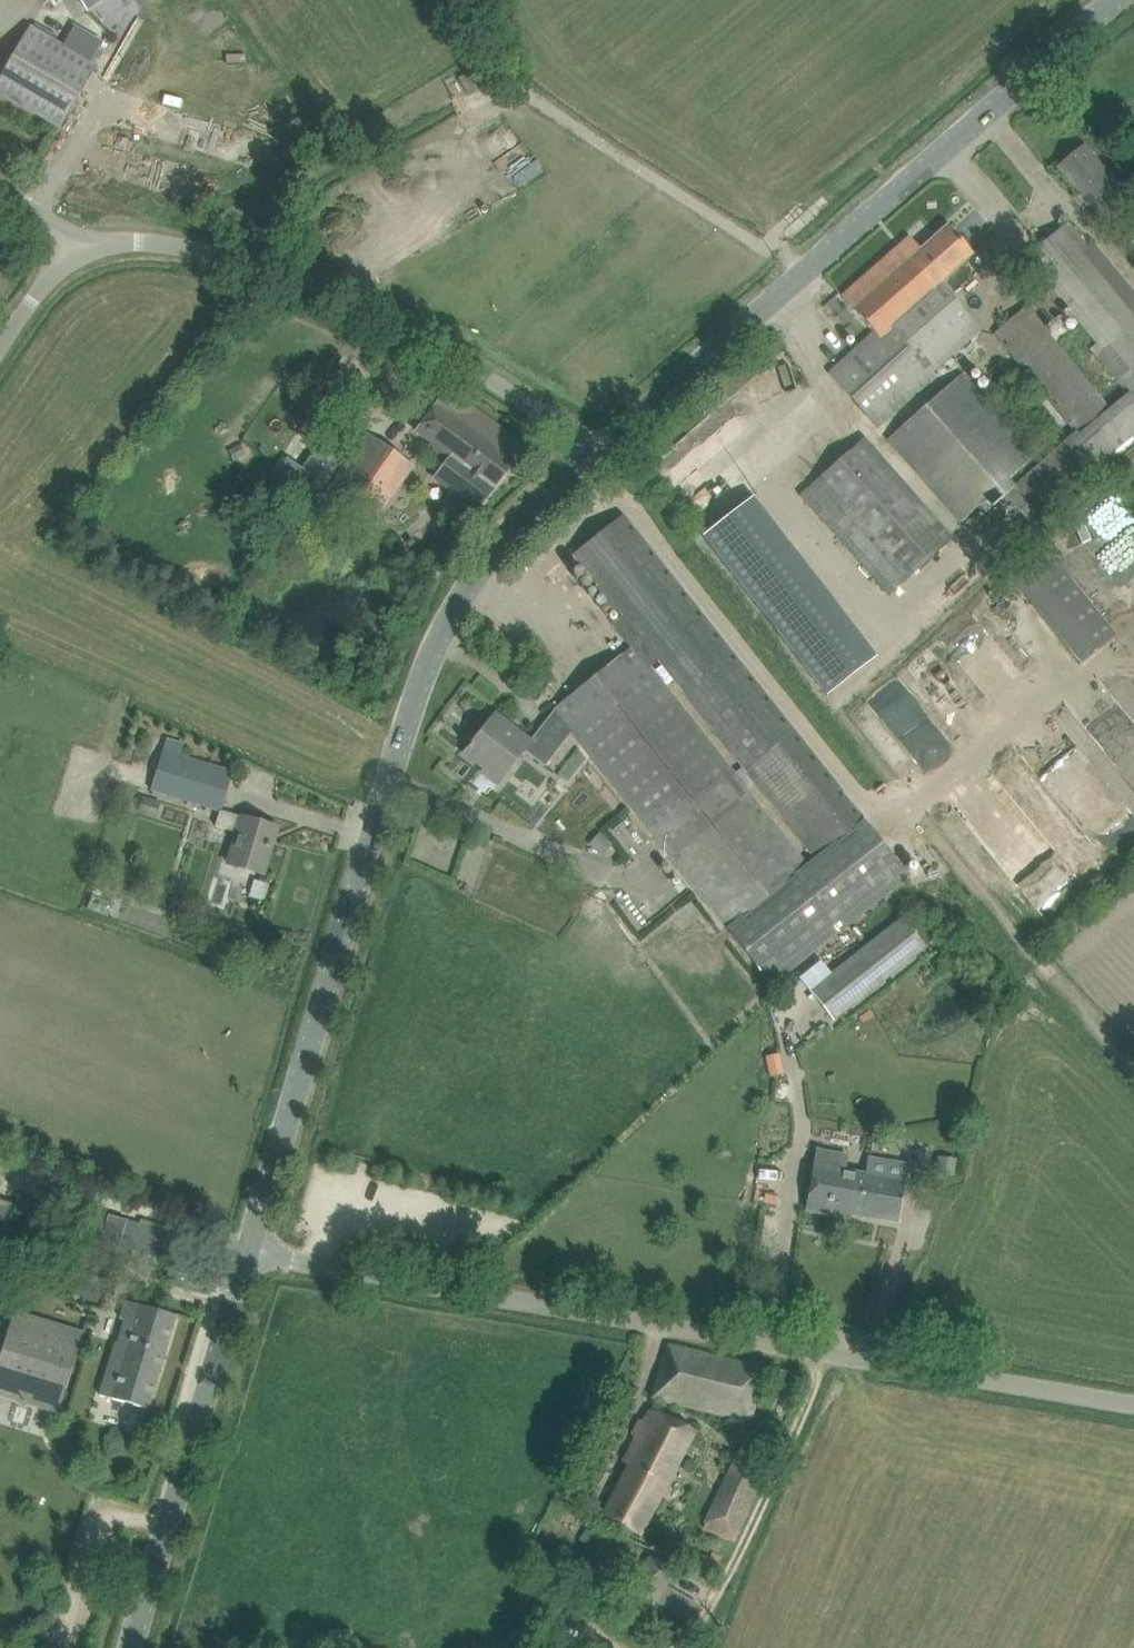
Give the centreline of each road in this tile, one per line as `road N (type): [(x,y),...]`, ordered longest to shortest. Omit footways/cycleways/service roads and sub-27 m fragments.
road 1 (unclassified): [(1133,1405),(249,1252)]
road 2 (tertiary): [(249,1252),(389,779),(443,628),(490,556),(593,452)]
road 3 (tertiary): [(593,452),(1114,0)]
road 4 (unclassified): [(593,452),(338,289),(195,249),(79,242)]
road 5 (tertiary): [(128,1647),(249,1252)]
road 6 (track): [(168,1524),(101,1510),(71,1581),(72,1622),(130,1641)]
road 7 (unclassified): [(0,347),(79,242)]

